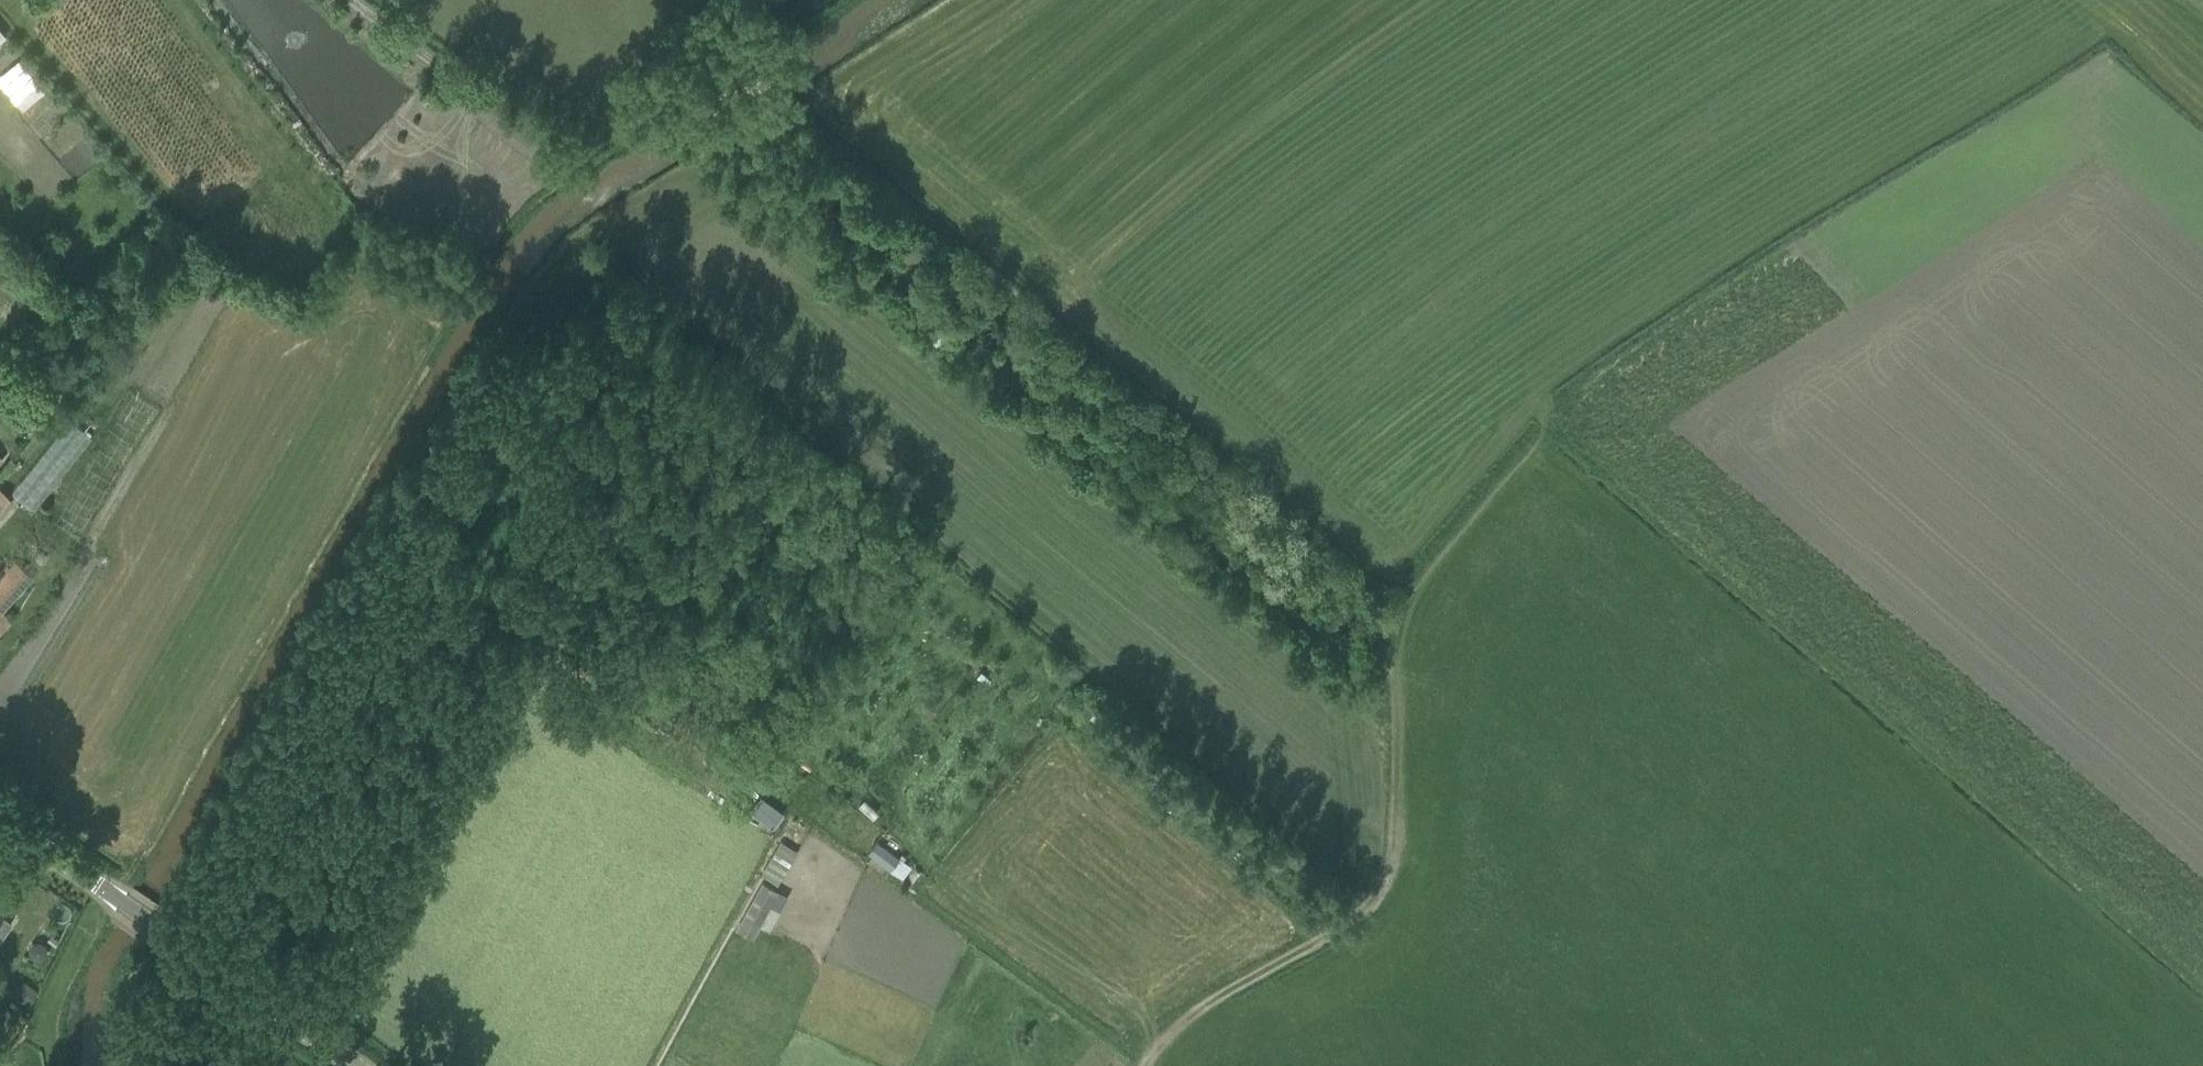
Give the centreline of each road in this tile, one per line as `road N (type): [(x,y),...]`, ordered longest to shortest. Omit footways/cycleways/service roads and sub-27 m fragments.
road 1 (tertiary): [(354,1065),(0,817)]

